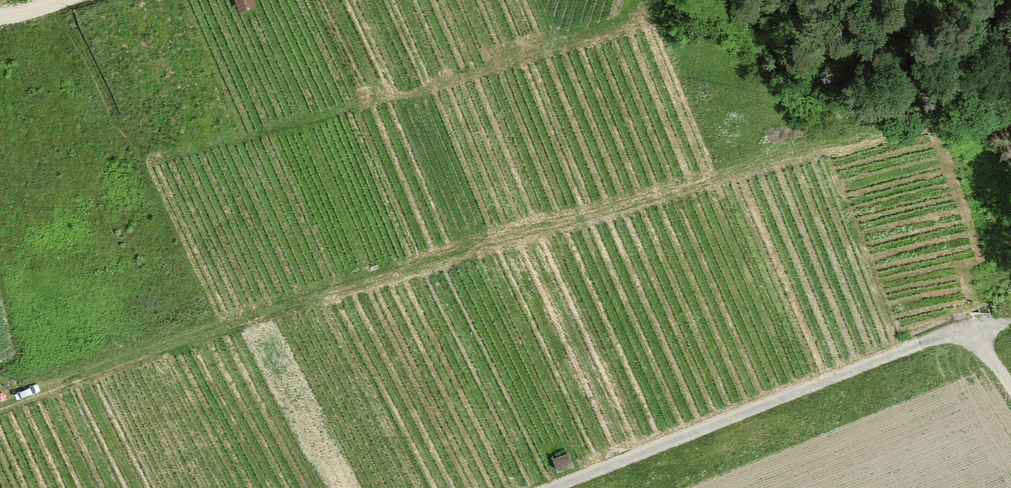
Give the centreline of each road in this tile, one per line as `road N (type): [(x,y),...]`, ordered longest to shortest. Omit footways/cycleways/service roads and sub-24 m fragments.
road 1 (track): [(1010,324),(945,335),(557,487)]
road 2 (track): [(753,0),(785,56),(856,104),(906,114),(1010,112)]
road 3 (track): [(0,402),(222,331)]

